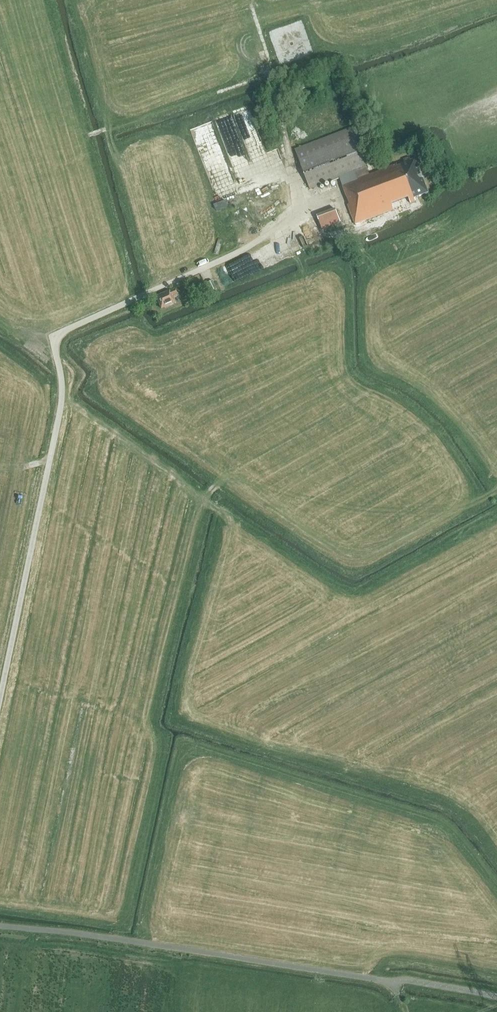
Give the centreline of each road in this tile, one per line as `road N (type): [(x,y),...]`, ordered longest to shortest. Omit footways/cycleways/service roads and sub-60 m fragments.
road 1 (unclassified): [(0,926),(391,983)]

